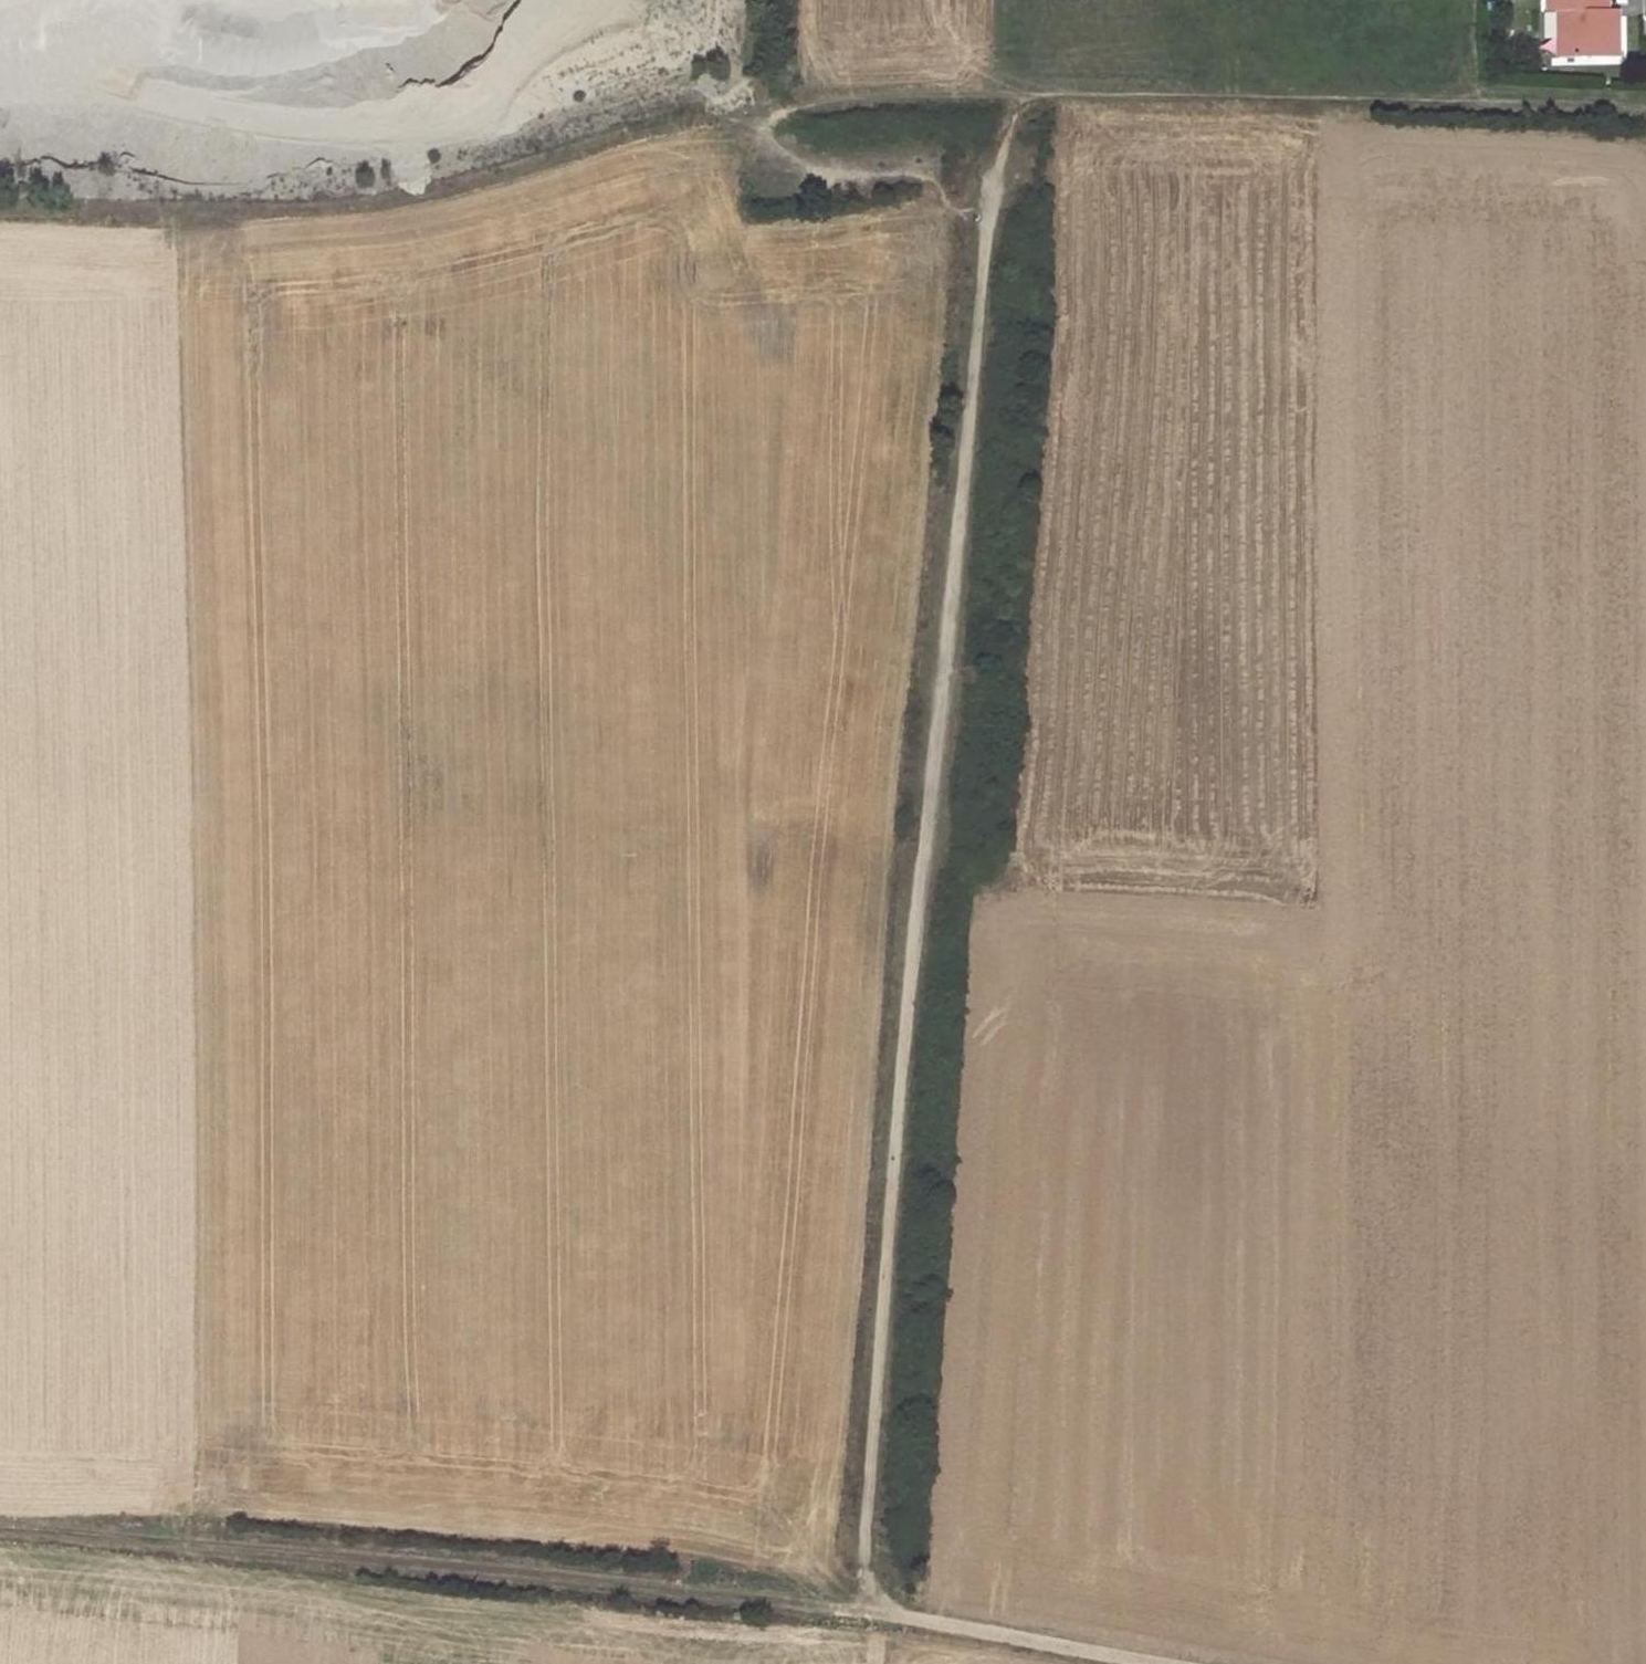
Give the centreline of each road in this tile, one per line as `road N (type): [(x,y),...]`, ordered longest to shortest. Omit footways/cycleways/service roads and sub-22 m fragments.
road 1 (track): [(1020,99),(983,206),(868,1613)]
road 2 (track): [(1204,1663),(1146,1648),(341,1549),(0,1522)]
road 3 (track): [(1645,106),(1020,99)]

